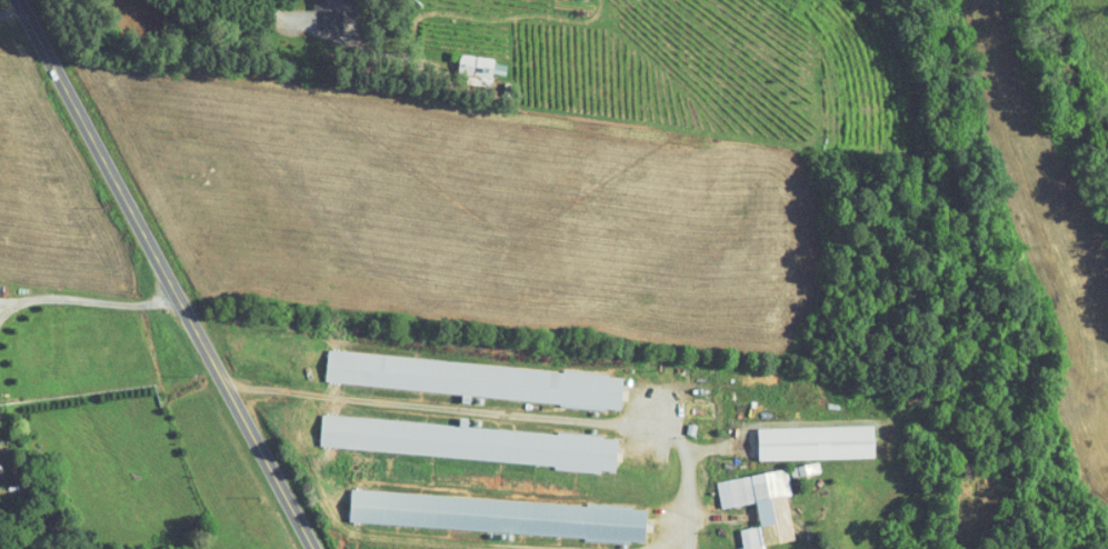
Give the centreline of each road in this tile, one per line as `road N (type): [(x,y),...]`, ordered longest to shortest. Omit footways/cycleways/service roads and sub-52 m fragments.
road 1 (primary): [(319,548),(22,0)]
road 2 (residential): [(889,548),(761,279)]
road 3 (track): [(184,301),(0,301)]
road 4 (track): [(0,445),(31,507),(76,548)]

